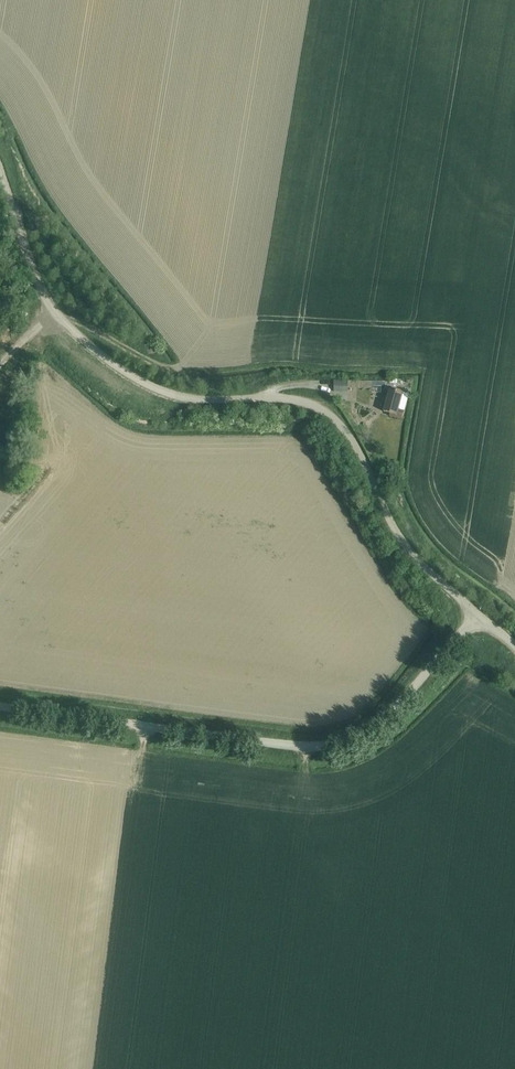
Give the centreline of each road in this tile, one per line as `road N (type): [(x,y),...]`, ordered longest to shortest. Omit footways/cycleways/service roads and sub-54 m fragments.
road 1 (unclassified): [(0,172),(45,298),(93,350),(189,401),(270,398),(331,416),(353,442),(397,536),(474,617)]
road 2 (unclassified): [(474,617),(391,712),(357,735),(328,743),(0,704)]

